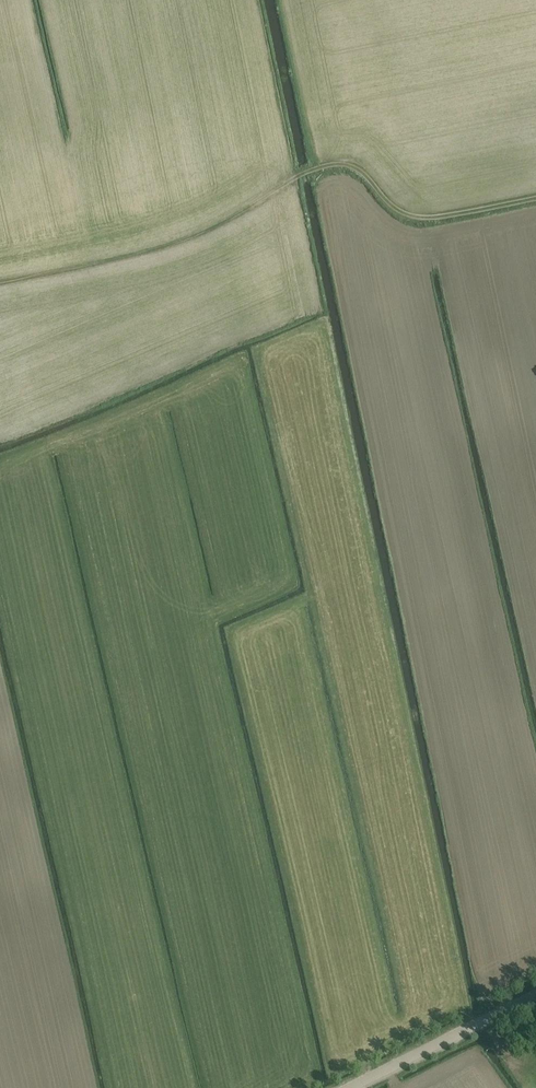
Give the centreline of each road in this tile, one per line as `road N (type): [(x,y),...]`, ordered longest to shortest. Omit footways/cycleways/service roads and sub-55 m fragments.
road 1 (unclassified): [(350,1087),(535,994)]

